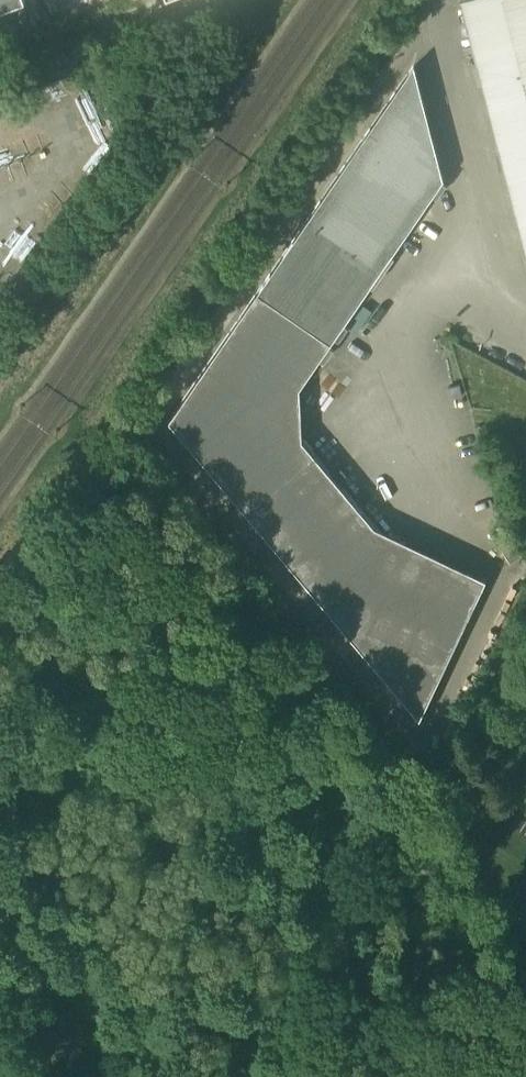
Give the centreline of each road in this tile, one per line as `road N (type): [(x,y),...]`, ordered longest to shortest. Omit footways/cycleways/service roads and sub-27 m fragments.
road 1 (unclassified): [(505,313),(433,271),(351,388),(362,436),(462,530)]
road 2 (unclassified): [(505,313),(430,10)]

